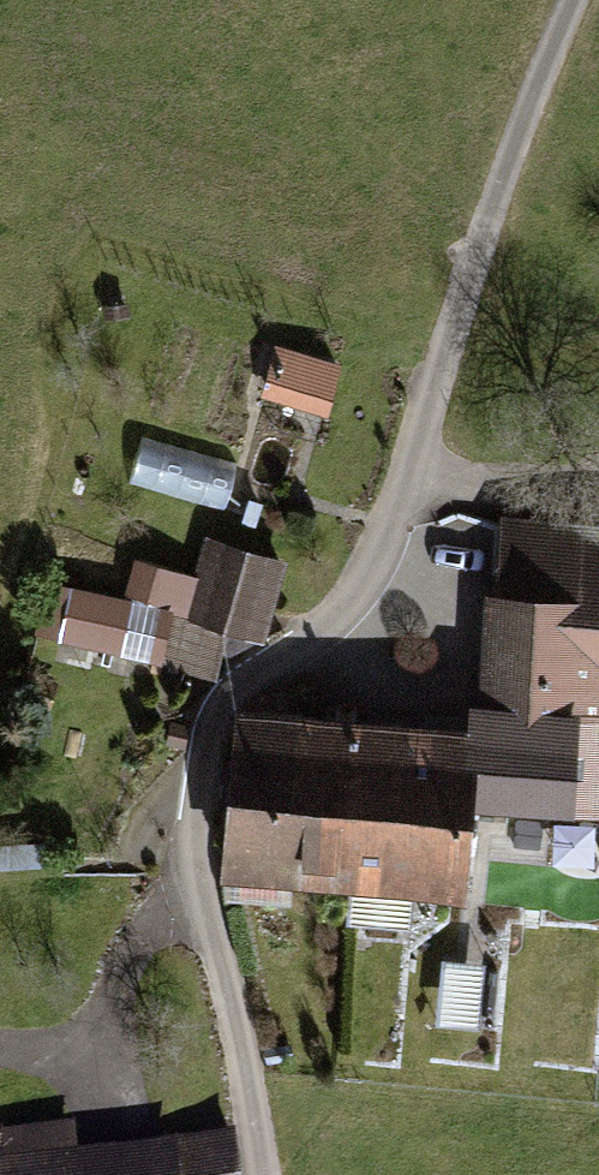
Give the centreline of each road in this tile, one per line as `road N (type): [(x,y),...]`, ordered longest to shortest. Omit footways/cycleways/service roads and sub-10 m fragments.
road 1 (track): [(264,1174),(198,856),(205,734),(233,684),(319,627),(365,571),(573,0)]
road 2 (track): [(198,856),(111,1003),(104,1055),(118,1137)]
road 3 (track): [(404,473),(598,497)]

